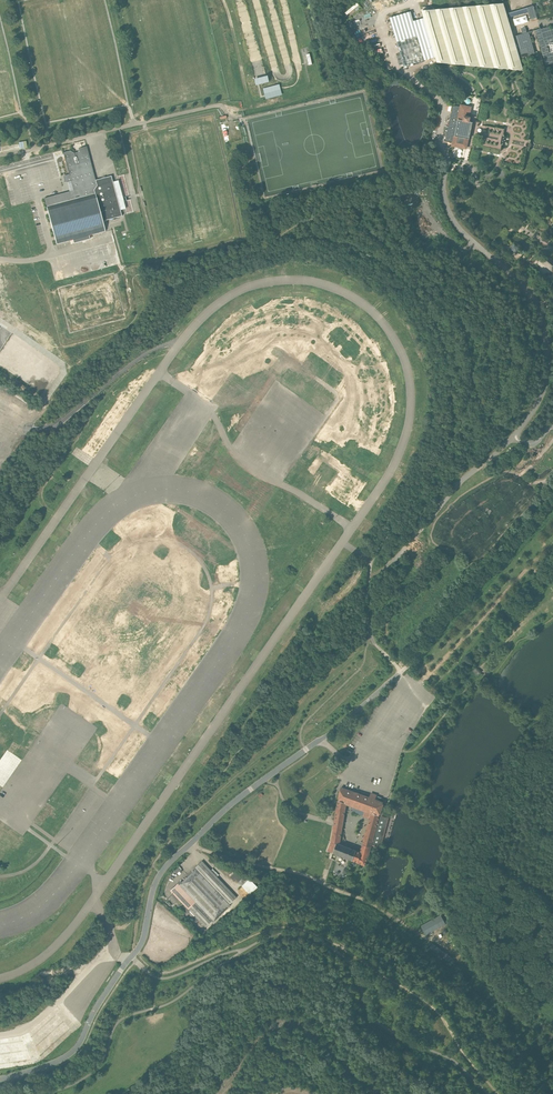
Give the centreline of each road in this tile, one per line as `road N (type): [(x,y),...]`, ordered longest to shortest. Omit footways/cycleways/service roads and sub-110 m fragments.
road 1 (unclassified): [(0,1079),(79,1046),(141,945),(167,864),(401,671)]

